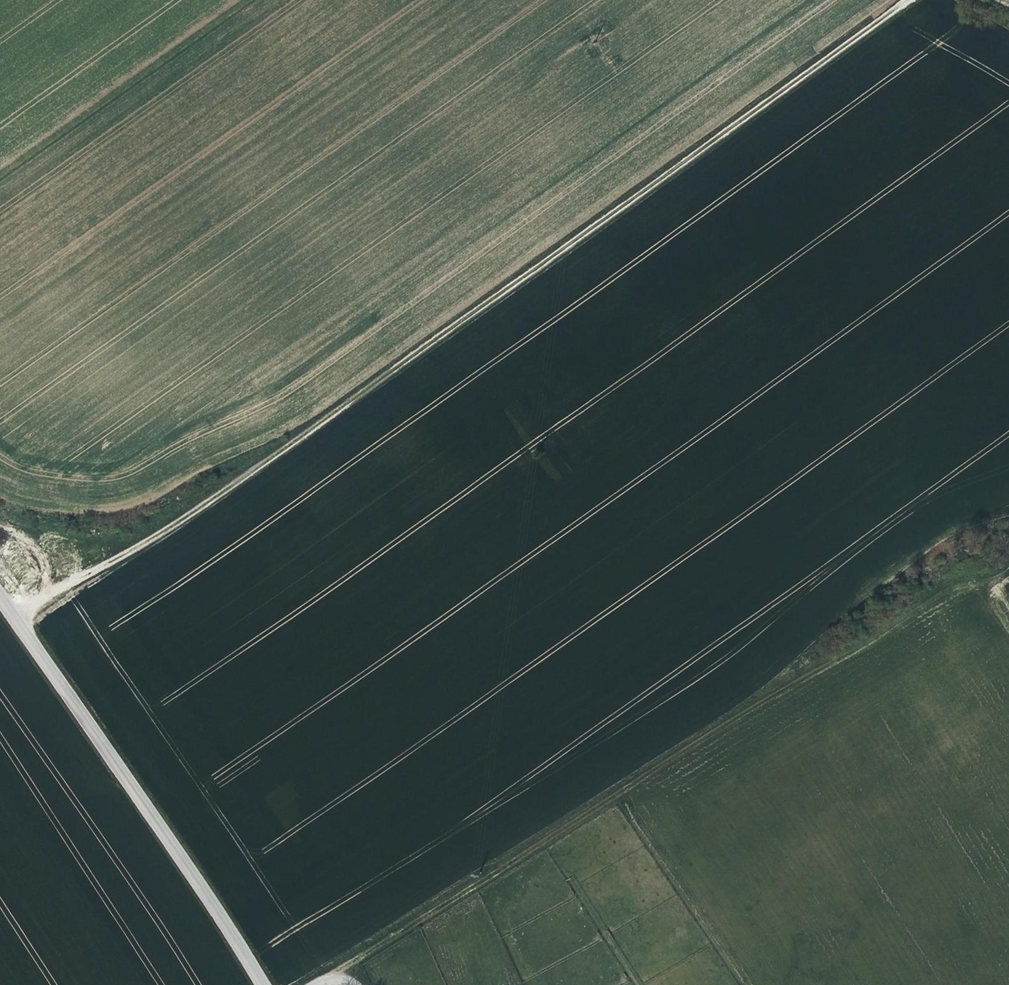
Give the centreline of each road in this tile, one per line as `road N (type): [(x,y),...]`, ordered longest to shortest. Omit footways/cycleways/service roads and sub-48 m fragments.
road 1 (track): [(15,619),(201,509),(909,0)]
road 2 (track): [(338,976),(923,603),(1008,566)]
road 3 (tertiary): [(265,984),(0,596)]

